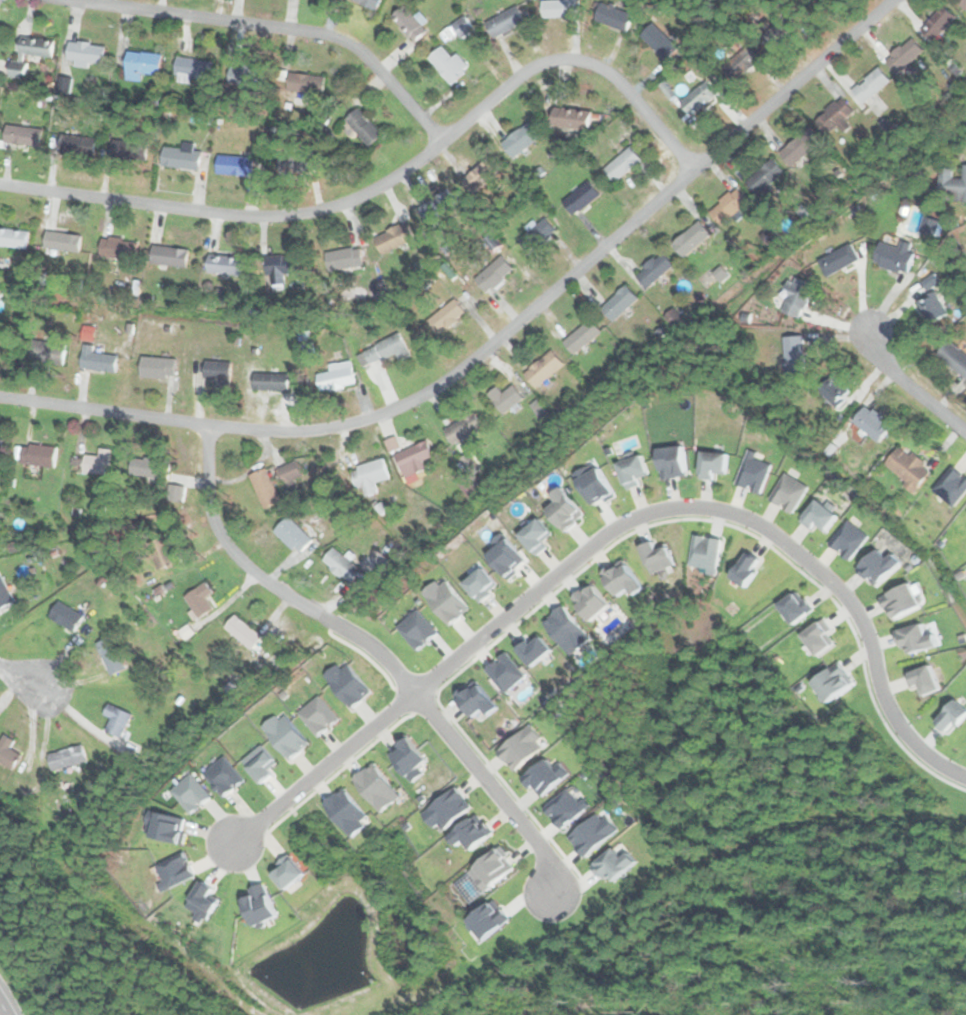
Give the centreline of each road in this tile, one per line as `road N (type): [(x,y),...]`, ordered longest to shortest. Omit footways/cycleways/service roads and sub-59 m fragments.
road 1 (residential): [(890,0),(484,350),(381,413),(288,431),(0,396)]
road 2 (residential): [(233,842),(598,539),(634,517),(681,506),(752,521),(836,586),(860,618),(893,719),(920,749),(965,776)]
road 3 (residential): [(694,170),(610,75),(581,61),(554,60),(513,79),(406,168),(322,209),(249,216),(0,184)]
road 4 (residential): [(102,0),(333,34),(441,138)]
road 5 (residential): [(550,897),(541,847),(387,660),(318,613)]
road 6 (residential): [(207,424),(207,498),(220,538),(239,564),(318,613)]
road 7 (residential): [(965,434),(895,374),(869,327)]

